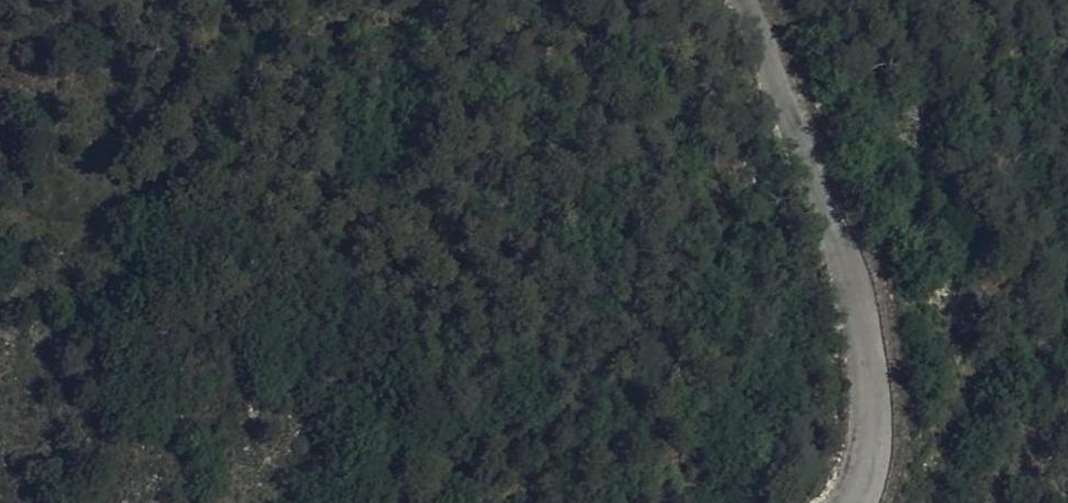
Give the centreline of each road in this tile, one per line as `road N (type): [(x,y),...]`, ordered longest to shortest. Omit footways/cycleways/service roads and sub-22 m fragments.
road 1 (tertiary): [(856,502),(876,423),(860,304),(745,0)]

